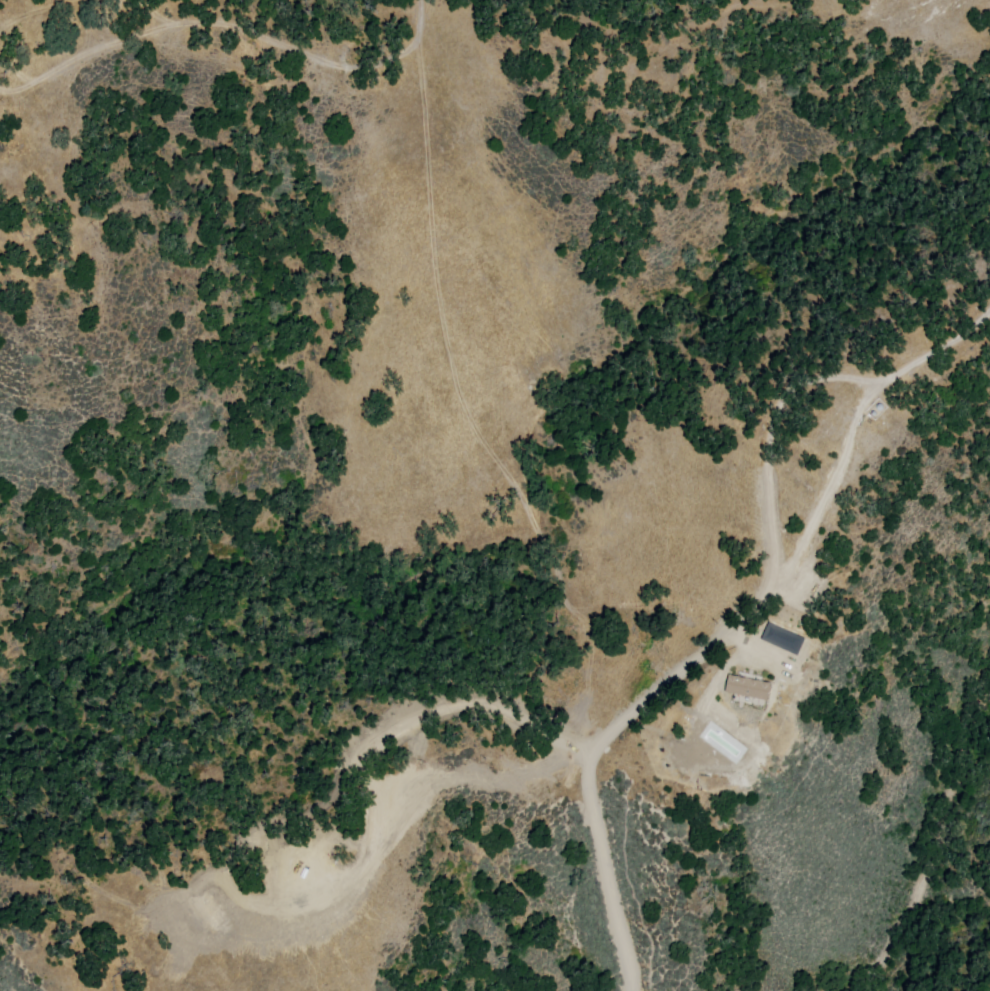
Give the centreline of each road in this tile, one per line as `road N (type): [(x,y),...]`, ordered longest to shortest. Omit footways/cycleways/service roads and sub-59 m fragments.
road 1 (residential): [(631,990),(587,779),(595,755),(638,707),(801,565),(858,420),(989,284)]

